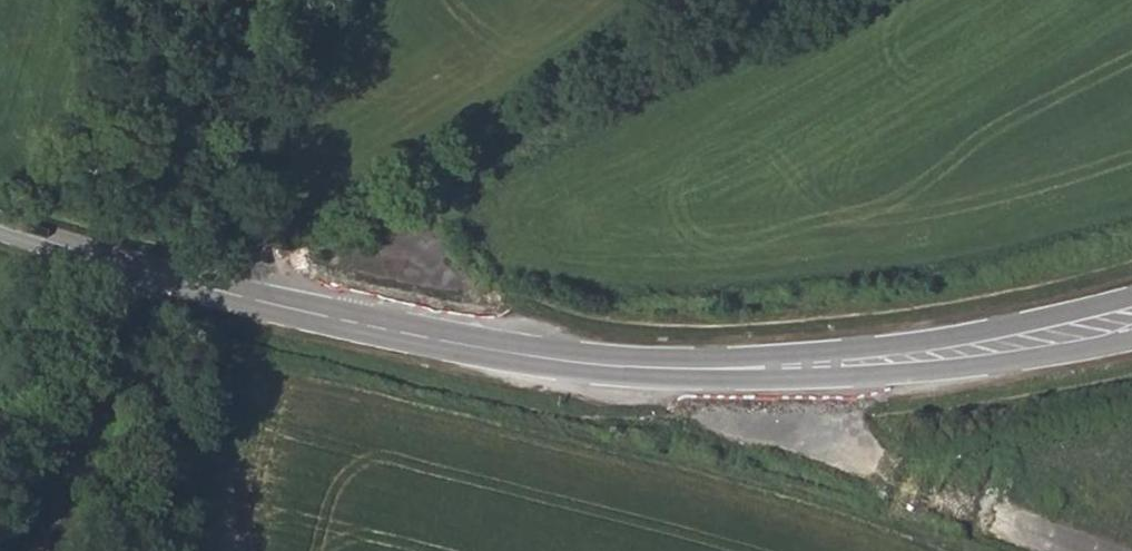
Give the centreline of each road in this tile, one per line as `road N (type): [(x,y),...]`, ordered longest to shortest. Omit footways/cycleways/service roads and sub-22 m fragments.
road 1 (tertiary): [(0,223),(370,324),(591,361),(846,363),(1021,342),(1131,318)]
road 2 (track): [(370,324),(428,221),(488,159),(777,0)]
road 3 (track): [(34,550),(116,259)]

